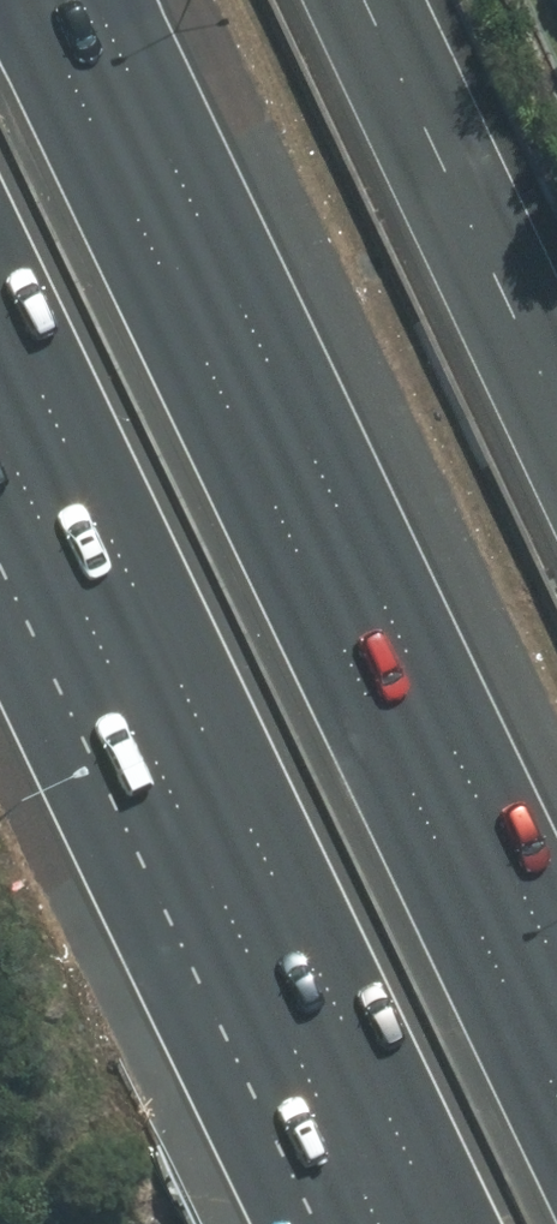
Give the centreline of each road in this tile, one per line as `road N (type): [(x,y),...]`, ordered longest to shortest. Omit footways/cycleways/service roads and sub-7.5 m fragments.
road 1 (motorway): [(30,0),(556,1098)]
road 2 (motorway): [(432,1223),(0,319)]

